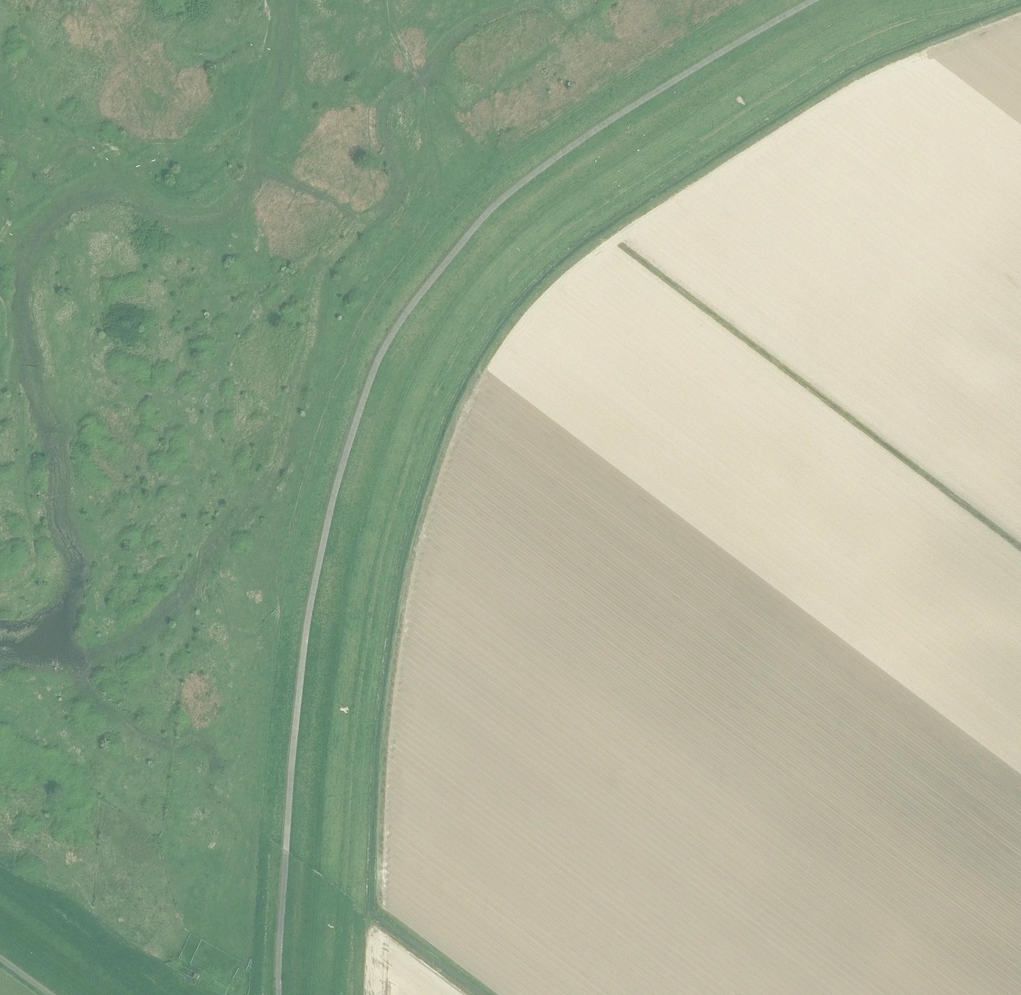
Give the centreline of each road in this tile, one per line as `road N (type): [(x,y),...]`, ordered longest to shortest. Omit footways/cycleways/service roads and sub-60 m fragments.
road 1 (track): [(994,0),(865,36),(709,136),(527,257),(464,338),(420,420),(378,553),(352,731),(339,994)]

